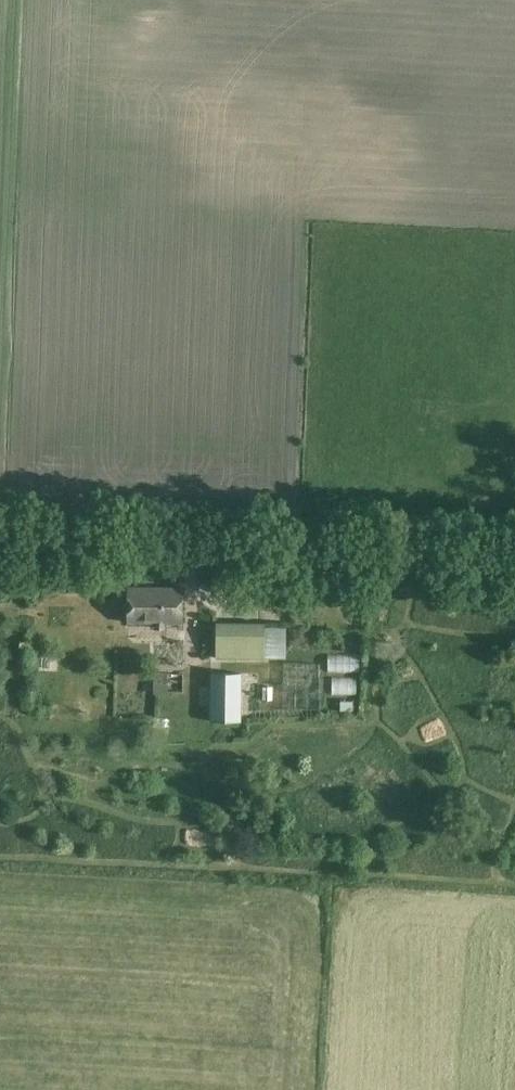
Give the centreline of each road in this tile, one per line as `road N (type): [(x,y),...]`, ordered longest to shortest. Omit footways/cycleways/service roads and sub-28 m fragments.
road 1 (unclassified): [(514,566),(0,533)]

